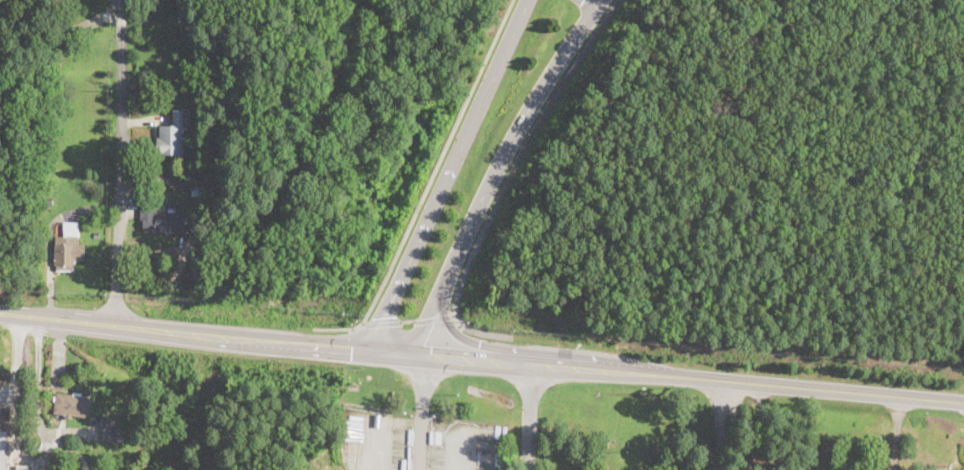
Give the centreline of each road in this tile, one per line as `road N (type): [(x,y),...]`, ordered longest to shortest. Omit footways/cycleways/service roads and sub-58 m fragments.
road 1 (secondary): [(532,361),(963,404)]
road 2 (secondary): [(415,349),(498,165),(600,0)]
road 3 (secondary): [(529,0),(370,346)]
road 4 (secondary): [(370,346),(37,318)]
road 5 (residential): [(113,326),(123,68)]

